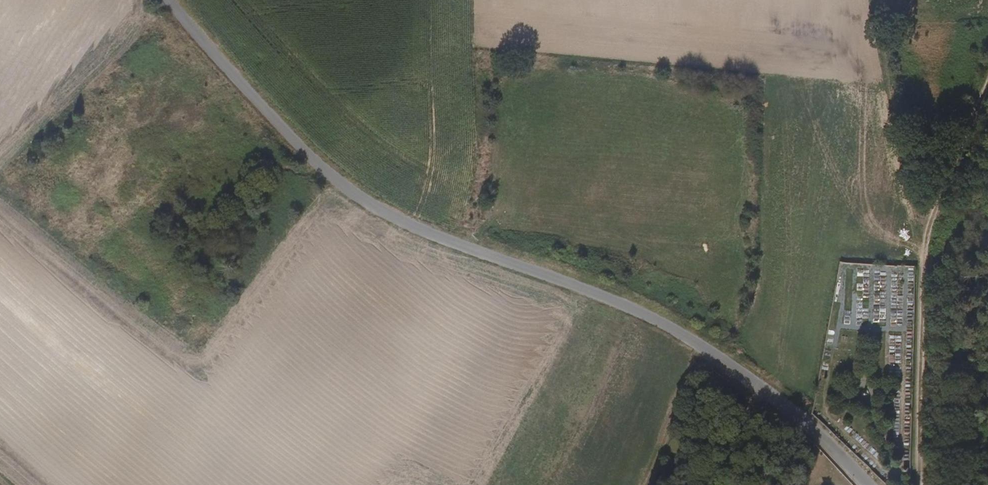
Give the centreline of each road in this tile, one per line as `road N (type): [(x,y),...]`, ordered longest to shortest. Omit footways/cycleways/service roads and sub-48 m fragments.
road 1 (unclassified): [(866,484),(707,349),(609,295),(410,224),(314,161),(169,0)]
road 2 (track): [(987,68),(925,232),(919,484)]
road 3 (track): [(925,232),(909,195),(870,0)]

